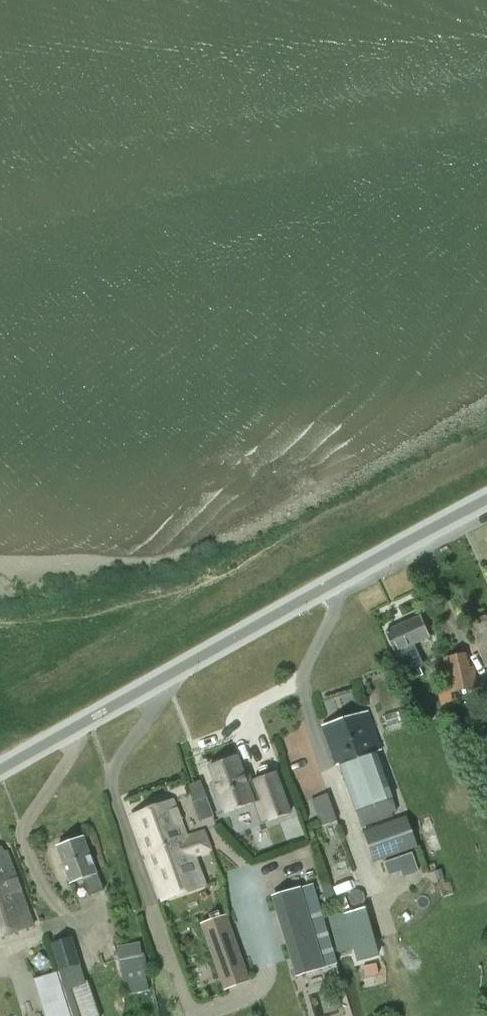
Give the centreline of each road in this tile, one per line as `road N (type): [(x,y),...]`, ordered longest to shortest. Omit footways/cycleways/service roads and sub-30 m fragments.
road 1 (tertiary): [(0,770),(486,500)]

